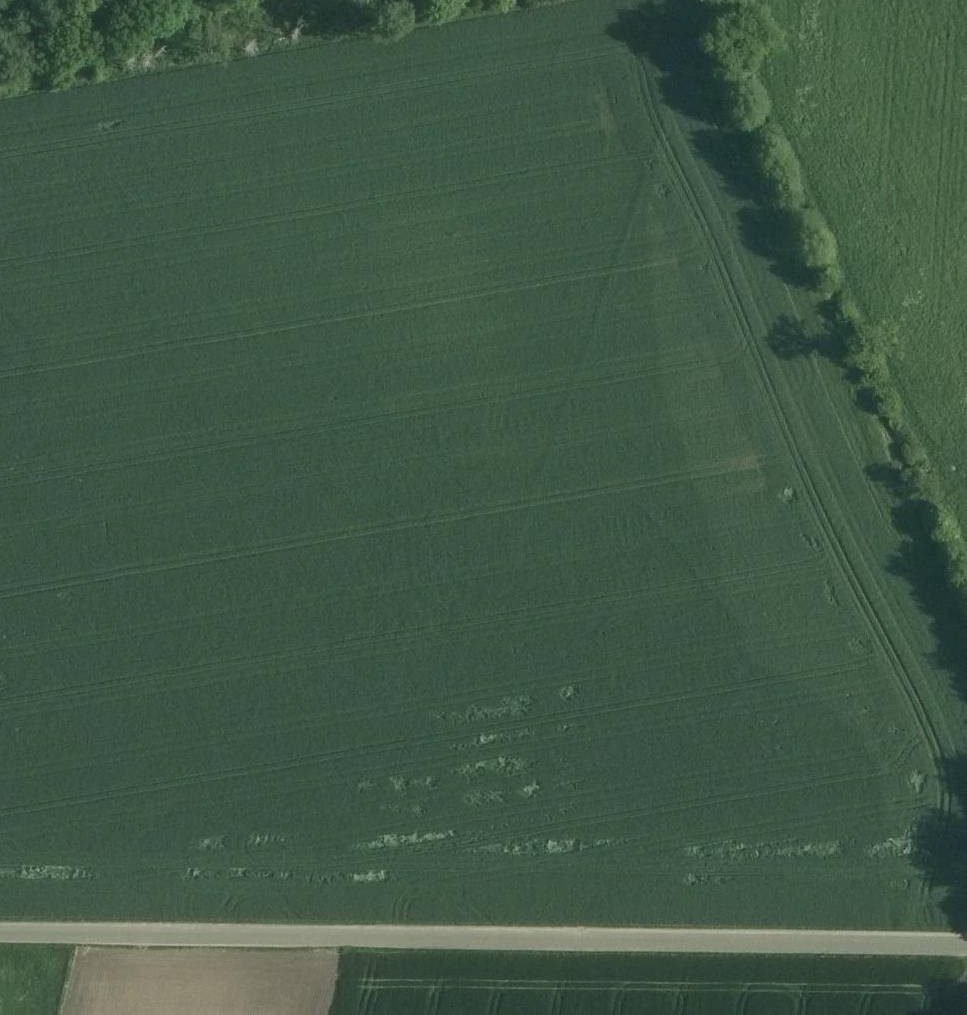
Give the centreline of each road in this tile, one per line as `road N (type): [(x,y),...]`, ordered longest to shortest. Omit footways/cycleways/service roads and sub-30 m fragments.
road 1 (tertiary): [(0,933),(966,942)]

